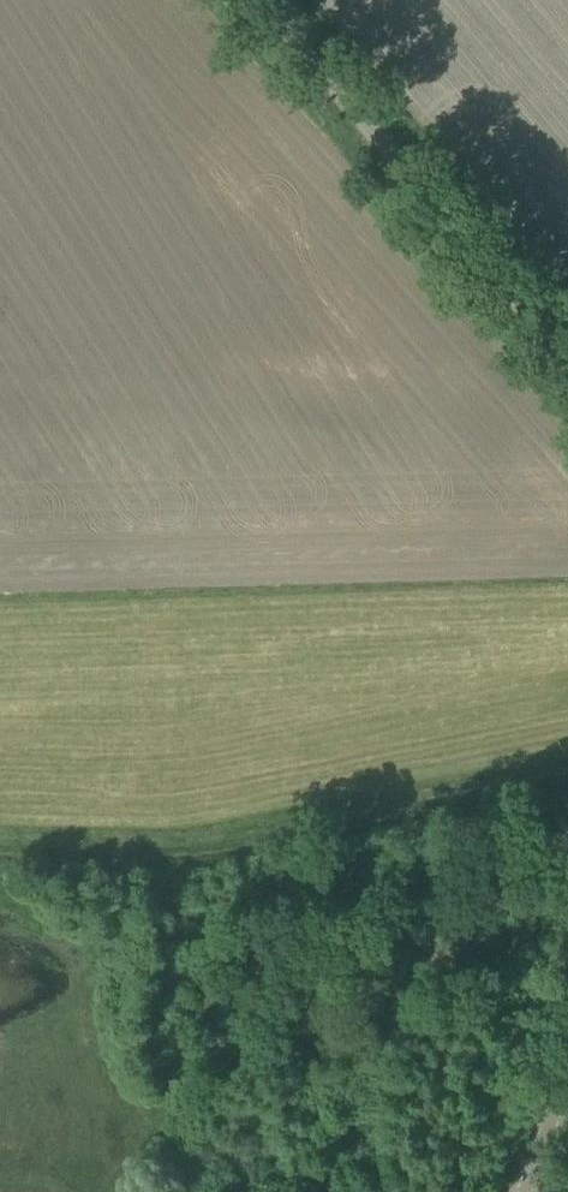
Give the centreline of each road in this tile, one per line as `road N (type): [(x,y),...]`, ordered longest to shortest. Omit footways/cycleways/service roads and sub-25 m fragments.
road 1 (unclassified): [(567,360),(259,0)]

